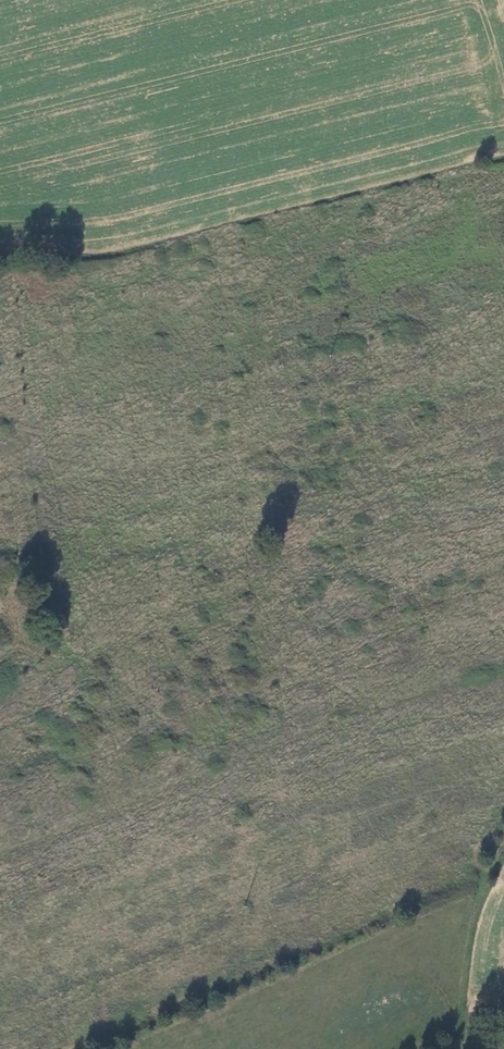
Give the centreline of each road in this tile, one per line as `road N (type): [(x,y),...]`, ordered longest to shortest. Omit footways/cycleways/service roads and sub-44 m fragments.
road 1 (track): [(503,827),(469,909),(455,1042)]

